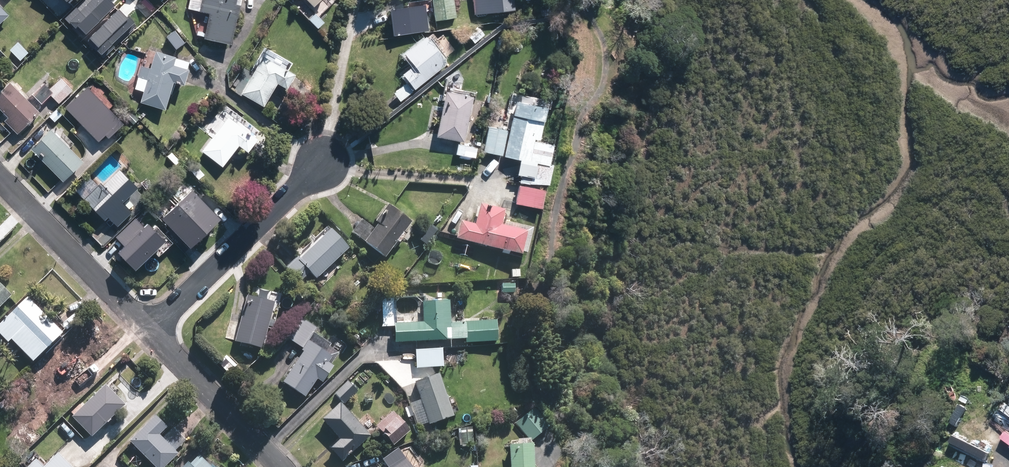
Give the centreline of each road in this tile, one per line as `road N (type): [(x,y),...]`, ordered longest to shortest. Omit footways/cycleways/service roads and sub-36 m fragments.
road 1 (residential): [(326,161),(151,331)]
road 2 (residential): [(151,331),(0,178)]
road 3 (residential): [(282,466),(151,331)]

